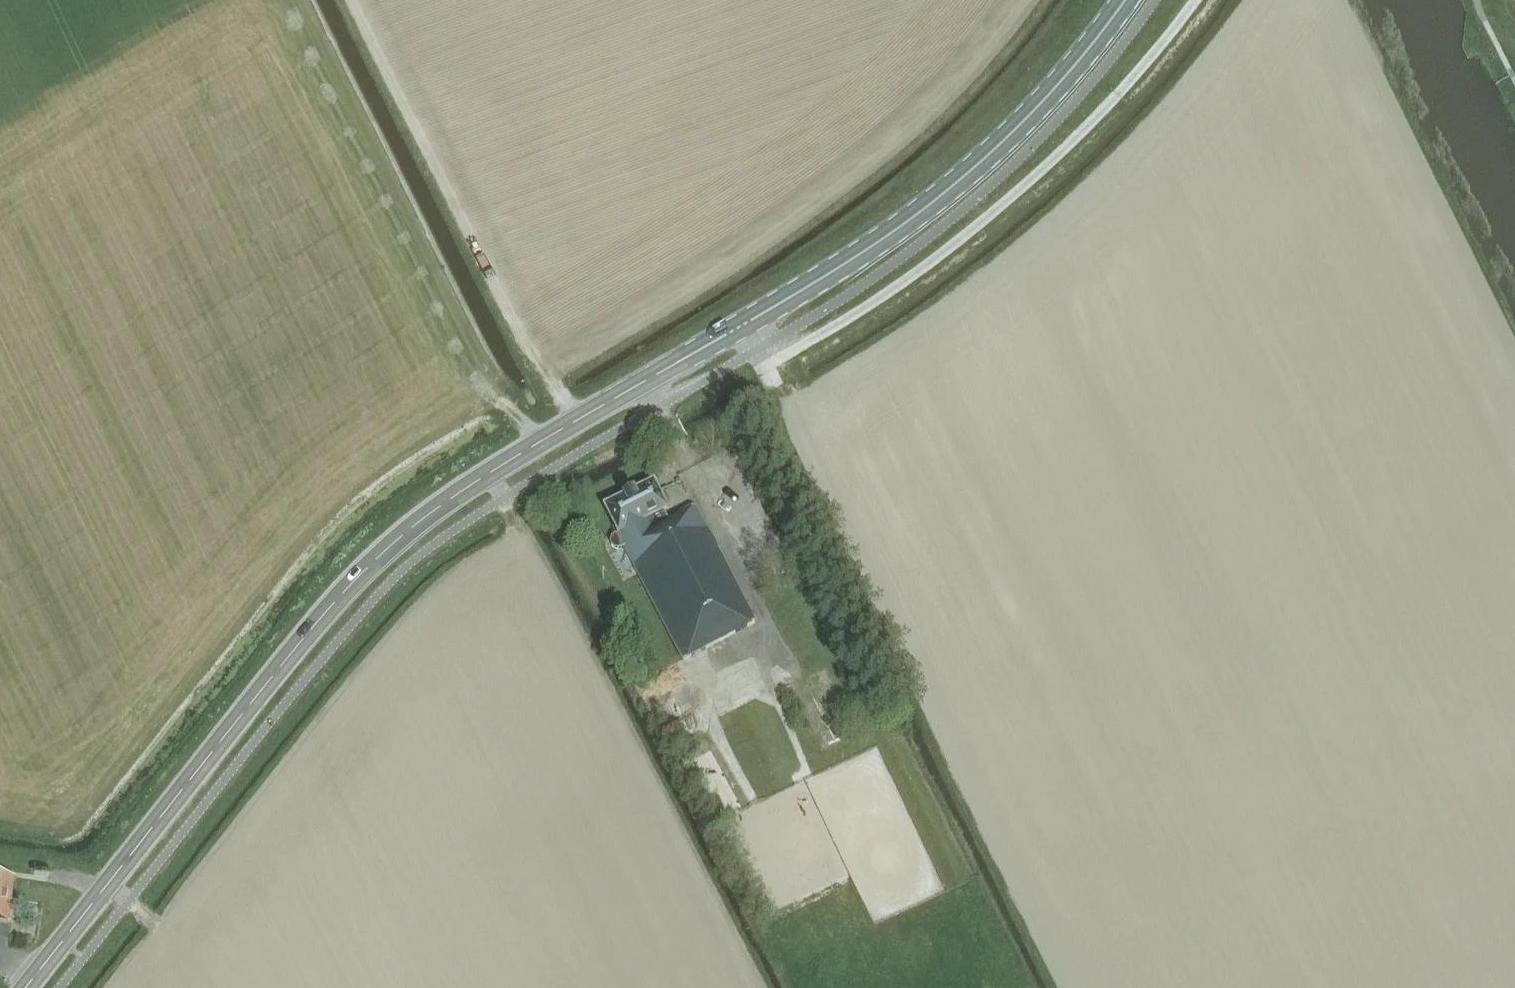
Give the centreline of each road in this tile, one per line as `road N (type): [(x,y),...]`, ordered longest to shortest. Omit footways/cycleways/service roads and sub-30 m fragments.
road 1 (primary): [(24,987),(335,600),(400,535),(475,481),(916,214),(1013,129),(1124,0)]

